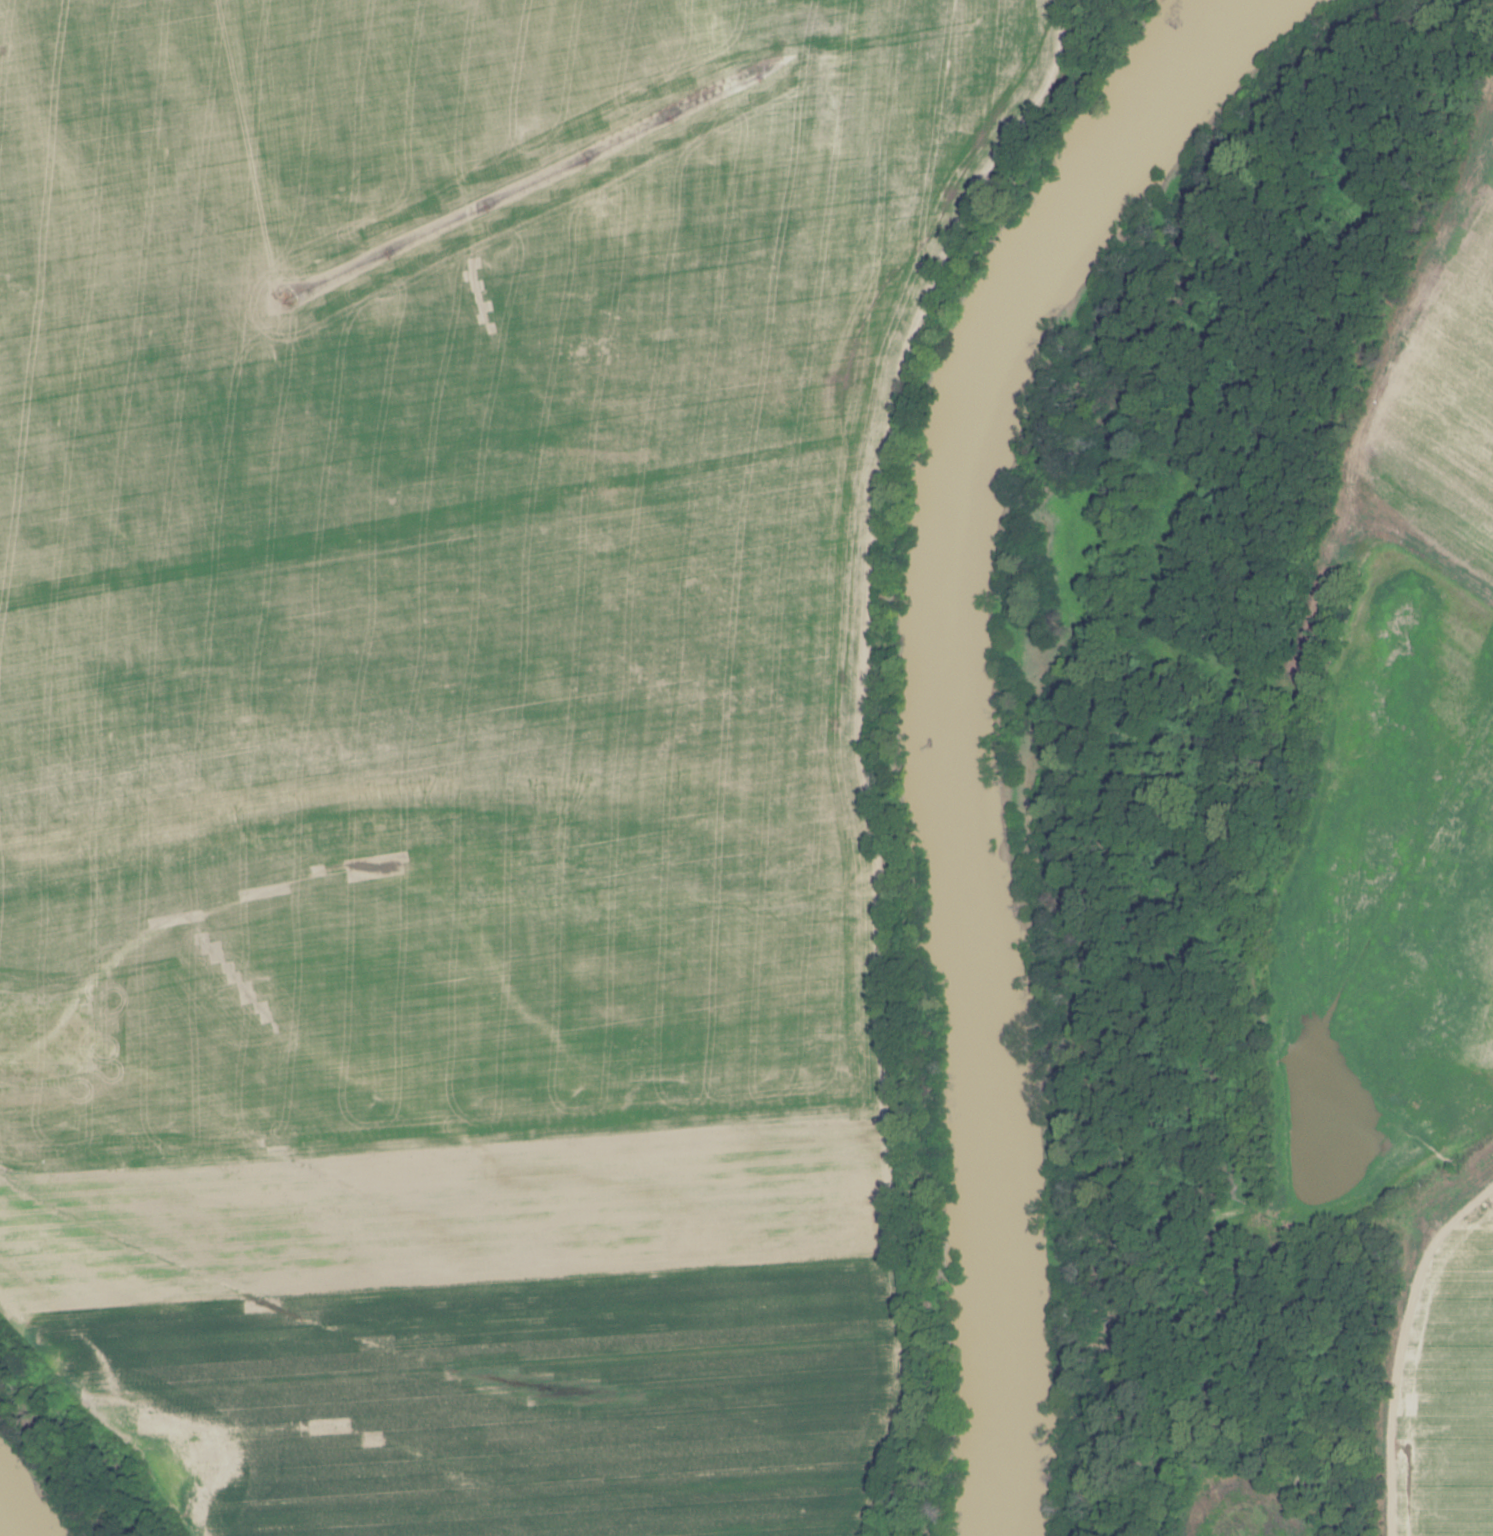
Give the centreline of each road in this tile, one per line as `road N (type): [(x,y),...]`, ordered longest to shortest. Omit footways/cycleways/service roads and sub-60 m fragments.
road 1 (track): [(0,842),(70,841),(358,760),(821,745),(853,700),(866,493),(918,273),(963,178),(1062,50),(1113,0)]
road 2 (track): [(1492,1191),(1429,1258),(1415,1295),(1393,1535)]

